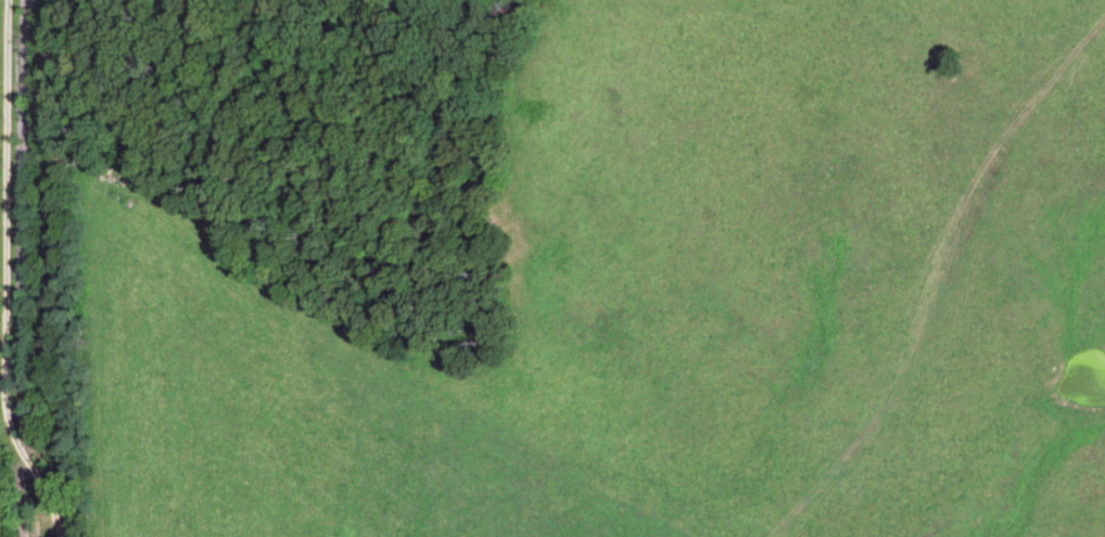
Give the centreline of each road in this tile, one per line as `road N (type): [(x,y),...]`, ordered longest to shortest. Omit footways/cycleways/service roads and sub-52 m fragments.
road 1 (track): [(54,536),(47,0)]
road 2 (track): [(0,337),(0,0)]

